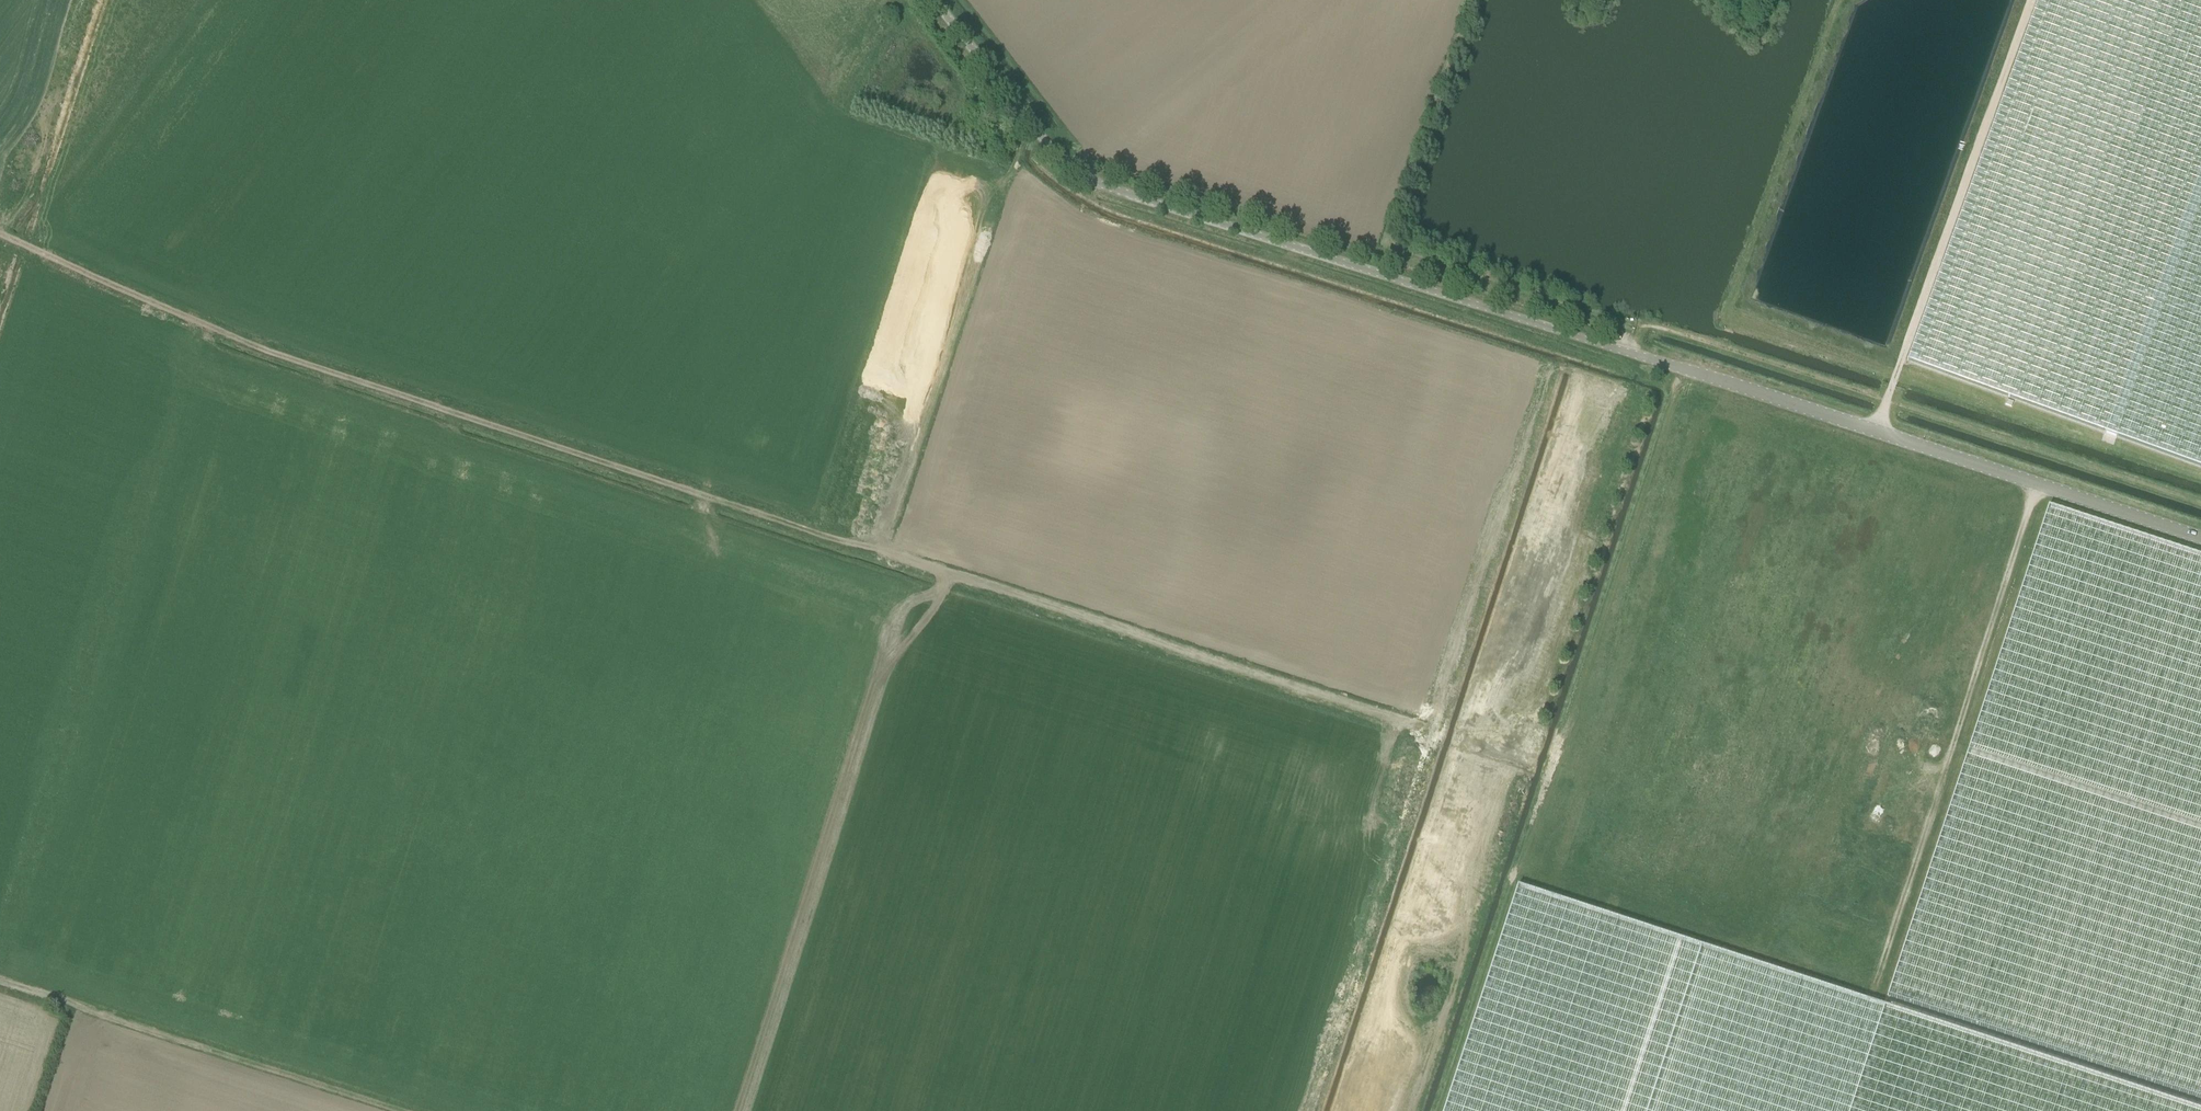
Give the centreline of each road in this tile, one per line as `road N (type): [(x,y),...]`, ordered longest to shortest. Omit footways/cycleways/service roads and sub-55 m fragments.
road 1 (track): [(0,234),(260,348),(1158,639),(1199,660),(1520,758)]
road 2 (unclassified): [(2200,541),(1097,183),(1055,152),(936,0)]
road 3 (track): [(393,1110),(0,982)]

